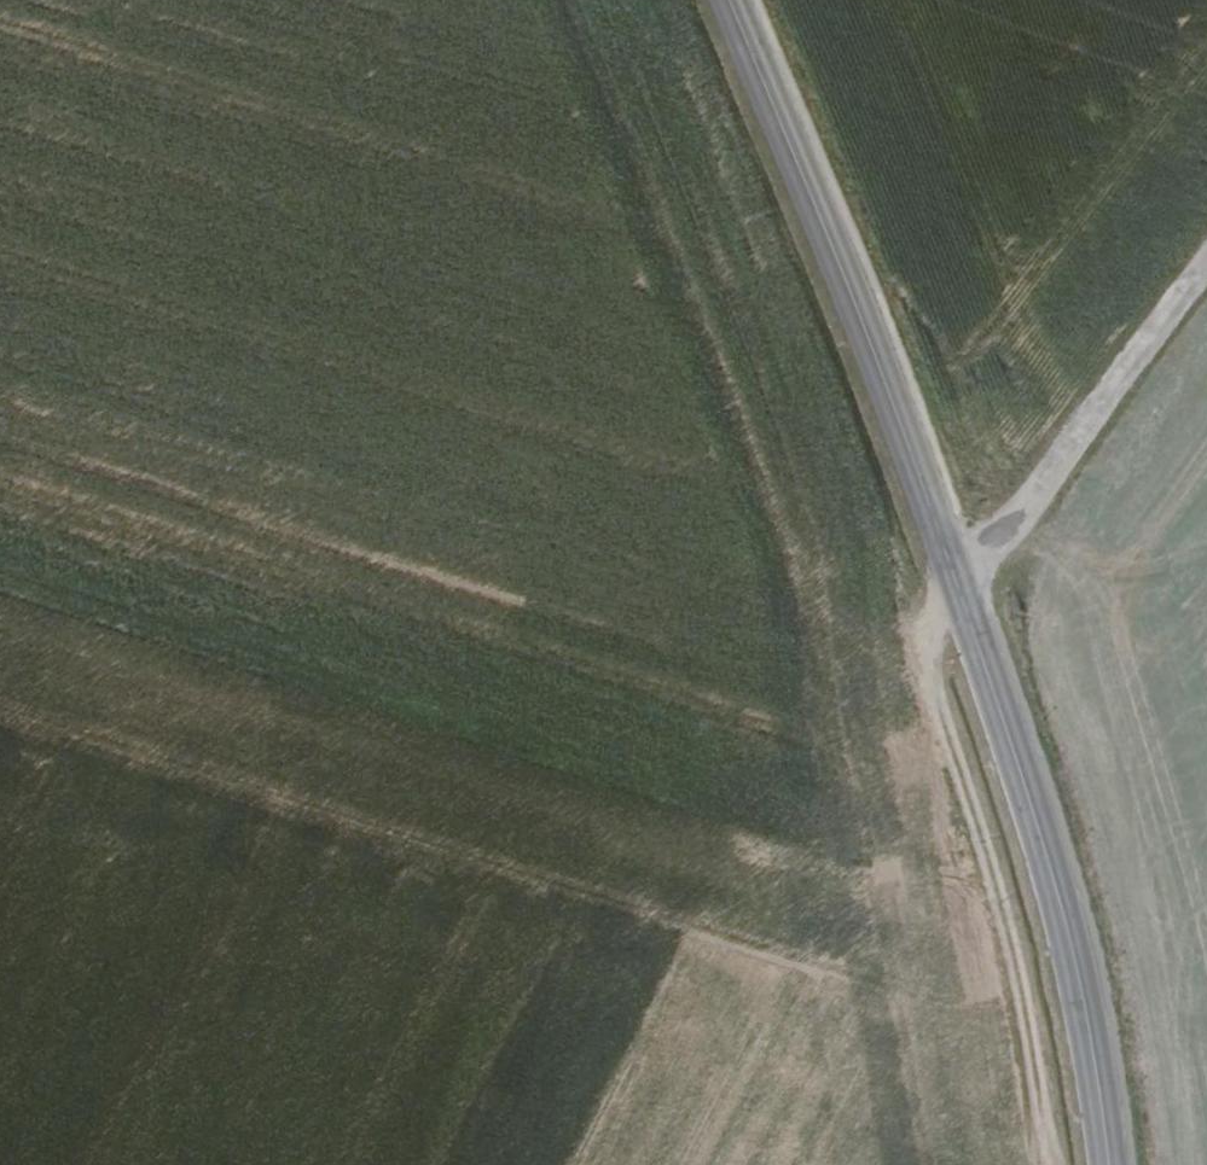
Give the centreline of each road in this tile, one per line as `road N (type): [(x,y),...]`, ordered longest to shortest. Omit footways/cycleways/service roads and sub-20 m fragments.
road 1 (tertiary): [(1111,1164),(1069,929),(1030,794),(873,350),(729,0)]
road 2 (track): [(1206,264),(962,594)]

